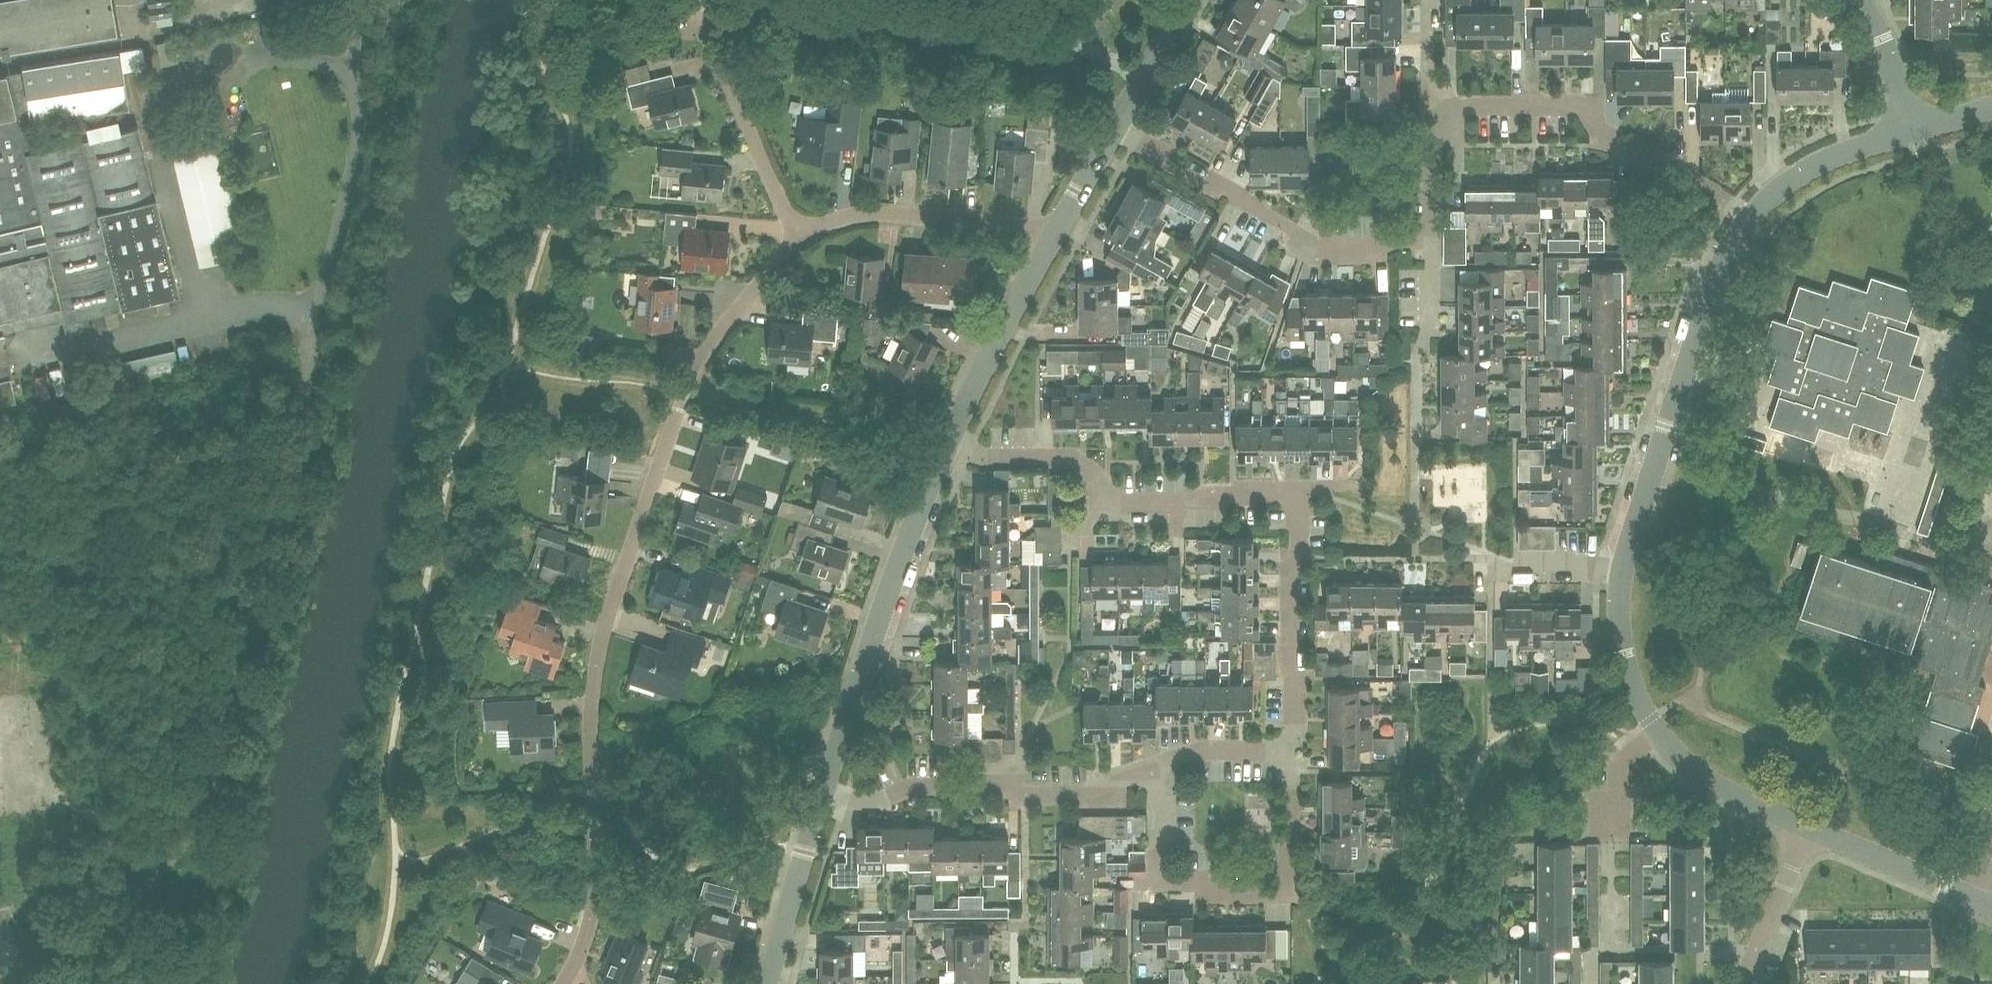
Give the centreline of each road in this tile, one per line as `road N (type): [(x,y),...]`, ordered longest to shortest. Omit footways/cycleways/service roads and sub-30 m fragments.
road 1 (residential): [(563,983),(588,941),(593,905),(600,645),(681,399),(722,330),(799,238)]
road 2 (residential): [(1153,767),(1151,874),(1160,883),(1206,883),(1231,900),(1274,899),(1291,881),(1288,751)]
road 3 (residential): [(1624,569),(1723,265),(1751,217)]
road 4 (residential): [(1298,492),(1119,504),(1074,459),(944,451)]
road 5 (residential): [(826,795),(944,451)]
road 6 (residential): [(1119,123),(1154,157),(1200,185),(1227,190),(1324,250),(1369,251),(1433,224)]
road 7 (residential): [(1751,217),(1660,159),(1651,167),(1599,139),(1592,108),(1452,110)]
road 8 (residential): [(826,795),(1071,794),(1153,767)]
road 9 (residential): [(799,238),(842,219),(889,214),(1055,236)]
road 10 (residential): [(799,238),(700,14)]
road 11 (residential): [(944,451),(1055,236)]
road 12 (residential): [(1414,444),(1415,355),(1430,336),(1433,224)]
road 13 (residential): [(1292,557),(1489,560),(1495,570)]
road 14 (residential): [(1991,907),(1808,833)]
road 15 (residential): [(1288,751),(1296,733),(1292,557)]
road 16 (residential): [(772,983),(826,795)]
road 17 (residential): [(1808,833),(1703,777),(1655,733)]
road 18 (residential): [(1751,217),(1807,168),(1907,129)]
road 19 (residential): [(1655,733),(1631,689),(1619,631),(1624,569)]
road 20 (residential): [(1742,983),(1808,833)]
road 21 (track): [(1016,0),(1080,46),(1146,76)]
road 22 (residential): [(1119,123),(1192,0)]
road 23 (residential): [(1857,0),(1886,55),(1907,129)]
road 24 (residential): [(1153,767),(1209,750),(1288,751)]
road 25 (residential): [(1055,236),(1119,123)]
road 26 (residential): [(1624,569),(1495,570)]
road 27 (residential): [(1433,224),(1433,144),(1452,110)]

